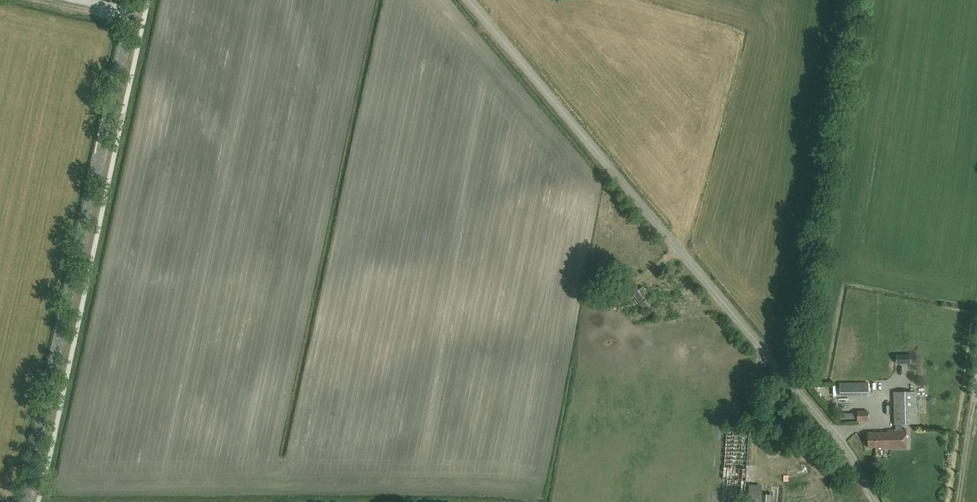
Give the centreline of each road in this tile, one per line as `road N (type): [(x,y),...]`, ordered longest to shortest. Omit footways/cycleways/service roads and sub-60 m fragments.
road 1 (unclassified): [(876,501),(843,444),(469,0)]
road 2 (tertiary): [(24,501),(135,0)]

